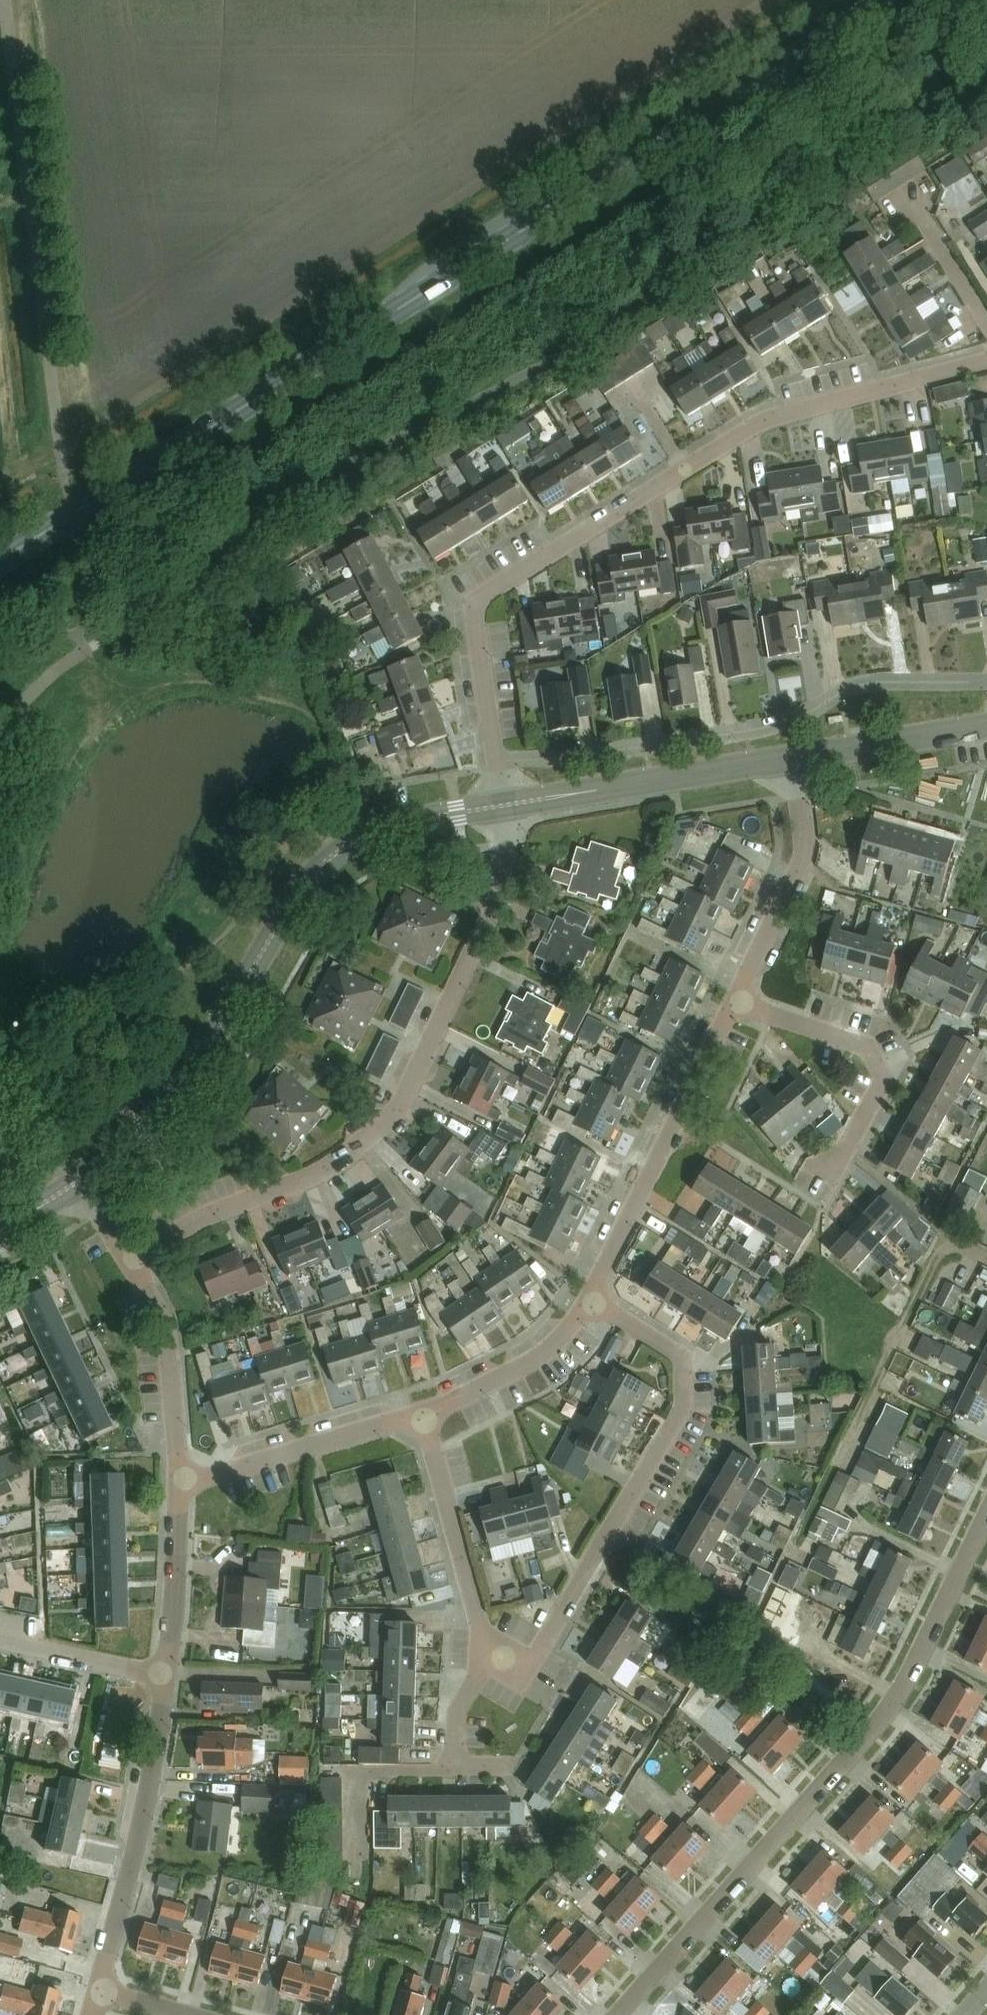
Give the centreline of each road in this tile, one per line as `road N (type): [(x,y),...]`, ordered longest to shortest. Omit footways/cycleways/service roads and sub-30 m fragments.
road 1 (primary): [(0,557),(885,0)]
road 2 (residential): [(497,761),(475,606),(490,591),(767,419),(986,362)]
road 3 (residential): [(131,1258),(195,1221),(321,1172),(403,1107),(512,869),(502,803)]
road 4 (residential): [(620,2014),(876,1723),(910,1674),(986,1512)]
road 5 (residential): [(85,1178),(190,1074),(301,885),(351,840),(502,803)]
road 6 (residential): [(497,761),(765,728),(856,686),(986,683)]
road 7 (residential): [(490,1653),(517,1664),(534,1656),(683,1408),(684,1356),(592,1299)]
road 8 (unclassified): [(52,375),(5,0)]
road 9 (residential): [(592,1299),(734,1005)]
road 10 (residential): [(99,1989),(142,1818),(167,1675)]
road 11 (residential): [(817,1204),(886,1080),(867,1045),(734,1005)]
road 12 (residential): [(502,803),(792,759)]
road 13 (residential): [(734,1005),(802,861),(806,839),(792,759)]
road 14 (residential): [(180,1485),(423,1414)]
road 15 (residential): [(423,1414),(490,1653)]
road 16 (residential): [(180,1485),(169,1344),(131,1258)]
road 17 (residential): [(423,1414),(543,1355),(592,1299)]
road 18 (residential): [(792,759),(986,725)]
road 19 (residential): [(167,1675),(180,1485)]
road 20 (residential): [(454,1768),(359,1772),(360,1855)]
road 21 (residential): [(167,1675),(0,1639)]
road 22 (residential): [(490,1653),(457,1710),(454,1768)]

